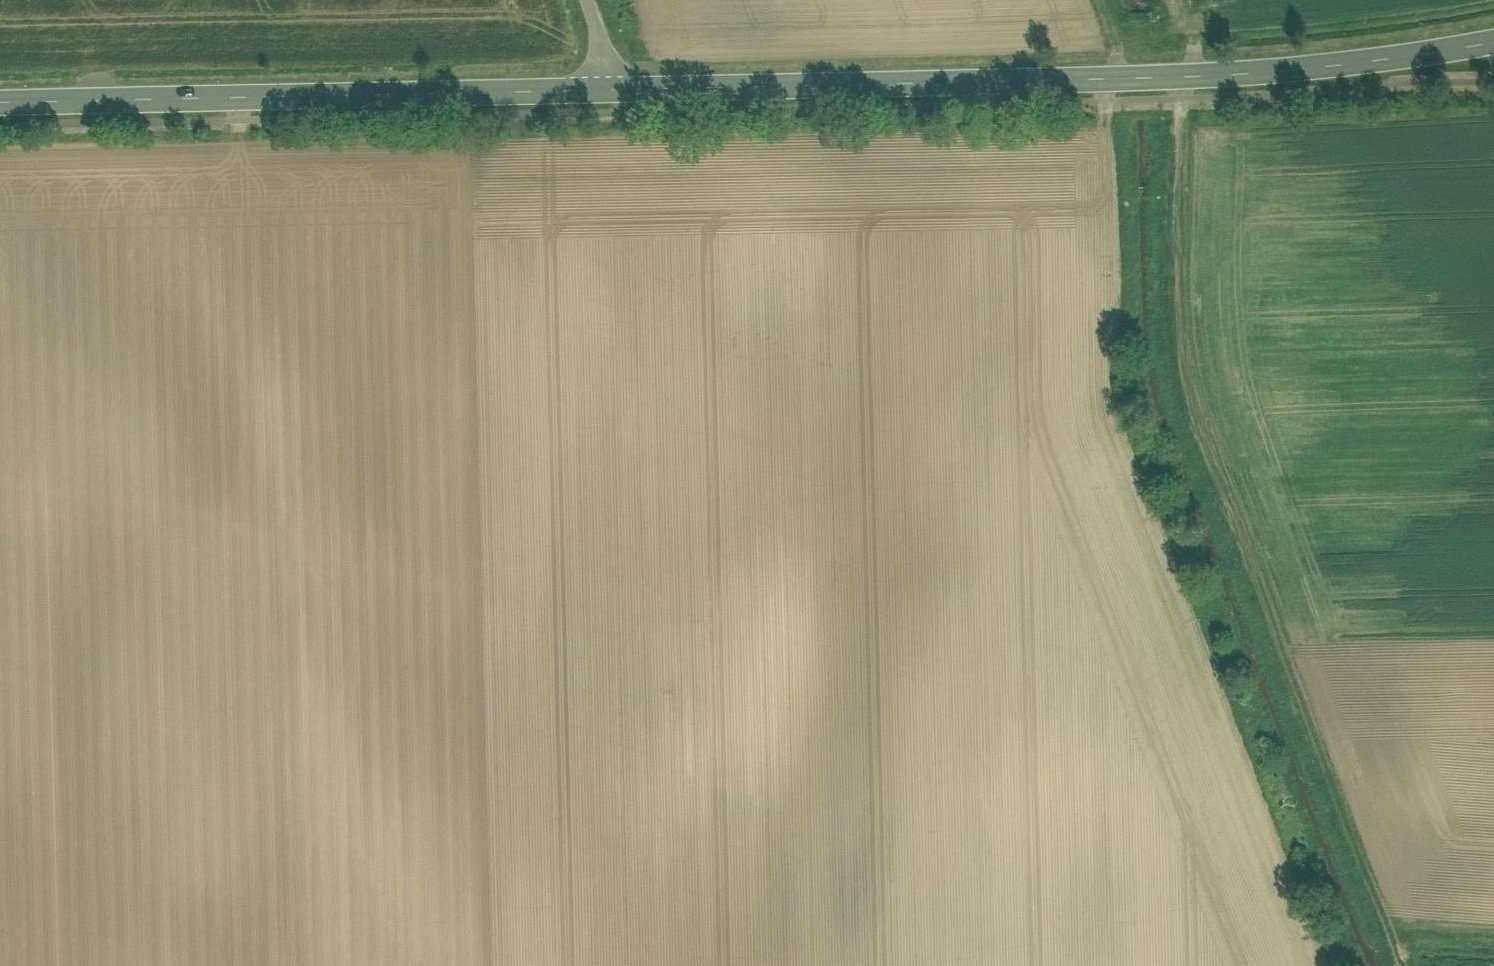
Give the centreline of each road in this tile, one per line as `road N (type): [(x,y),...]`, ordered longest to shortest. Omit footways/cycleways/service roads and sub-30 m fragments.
road 1 (secondary): [(1493,40),(1202,75),(606,89)]
road 2 (secondary): [(606,89),(0,104)]

